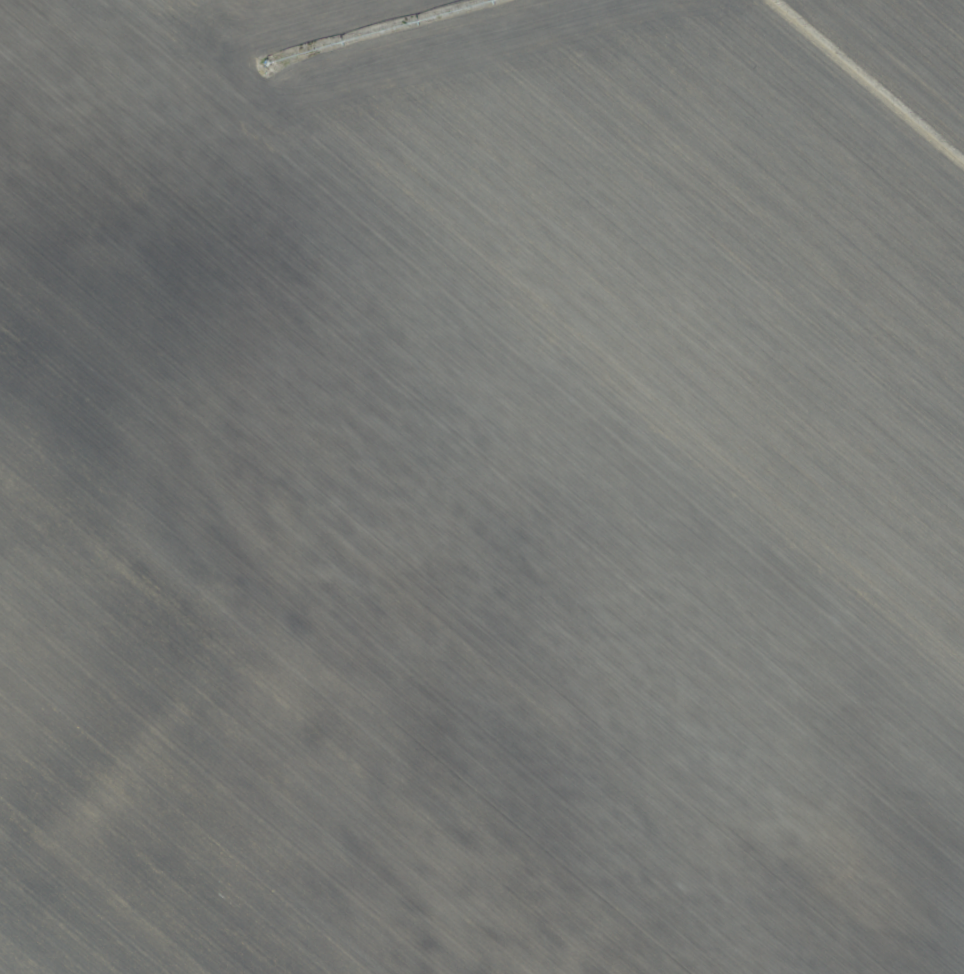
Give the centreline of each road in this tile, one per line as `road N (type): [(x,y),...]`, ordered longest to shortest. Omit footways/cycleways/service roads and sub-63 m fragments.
road 1 (residential): [(0,265),(329,541),(334,566),(0,936)]
road 2 (residential): [(334,566),(397,600),(848,973)]

